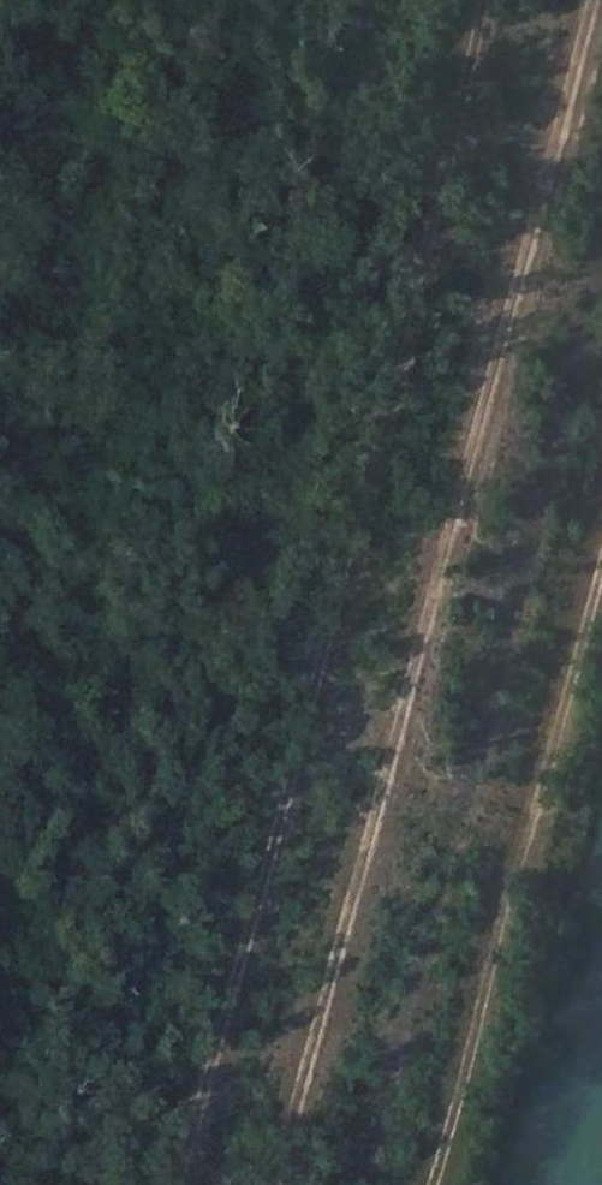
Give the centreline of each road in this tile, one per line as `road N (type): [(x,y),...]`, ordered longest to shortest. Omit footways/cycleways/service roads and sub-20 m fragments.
road 1 (track): [(594,0),(445,560),(260,1184)]
road 2 (track): [(173,1184),(318,691),(492,0)]

